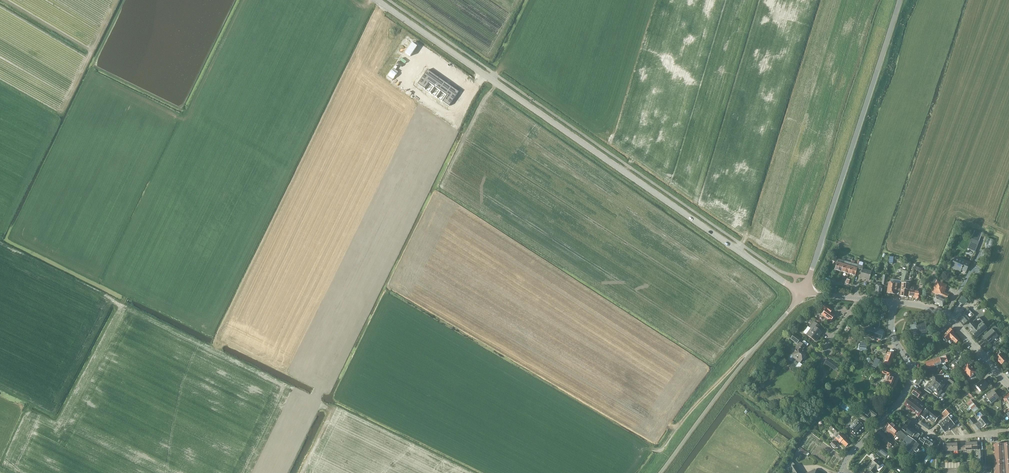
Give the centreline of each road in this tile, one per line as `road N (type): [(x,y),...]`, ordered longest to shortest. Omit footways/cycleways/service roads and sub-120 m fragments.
road 1 (tertiary): [(802,291),(376,0)]
road 2 (unclassified): [(802,291),(899,0)]
road 3 (unclassified): [(802,291),(659,472)]
road 4 (track): [(647,450),(660,449),(755,348)]
road 5 (tertiary): [(1008,386),(952,322),(894,303)]

